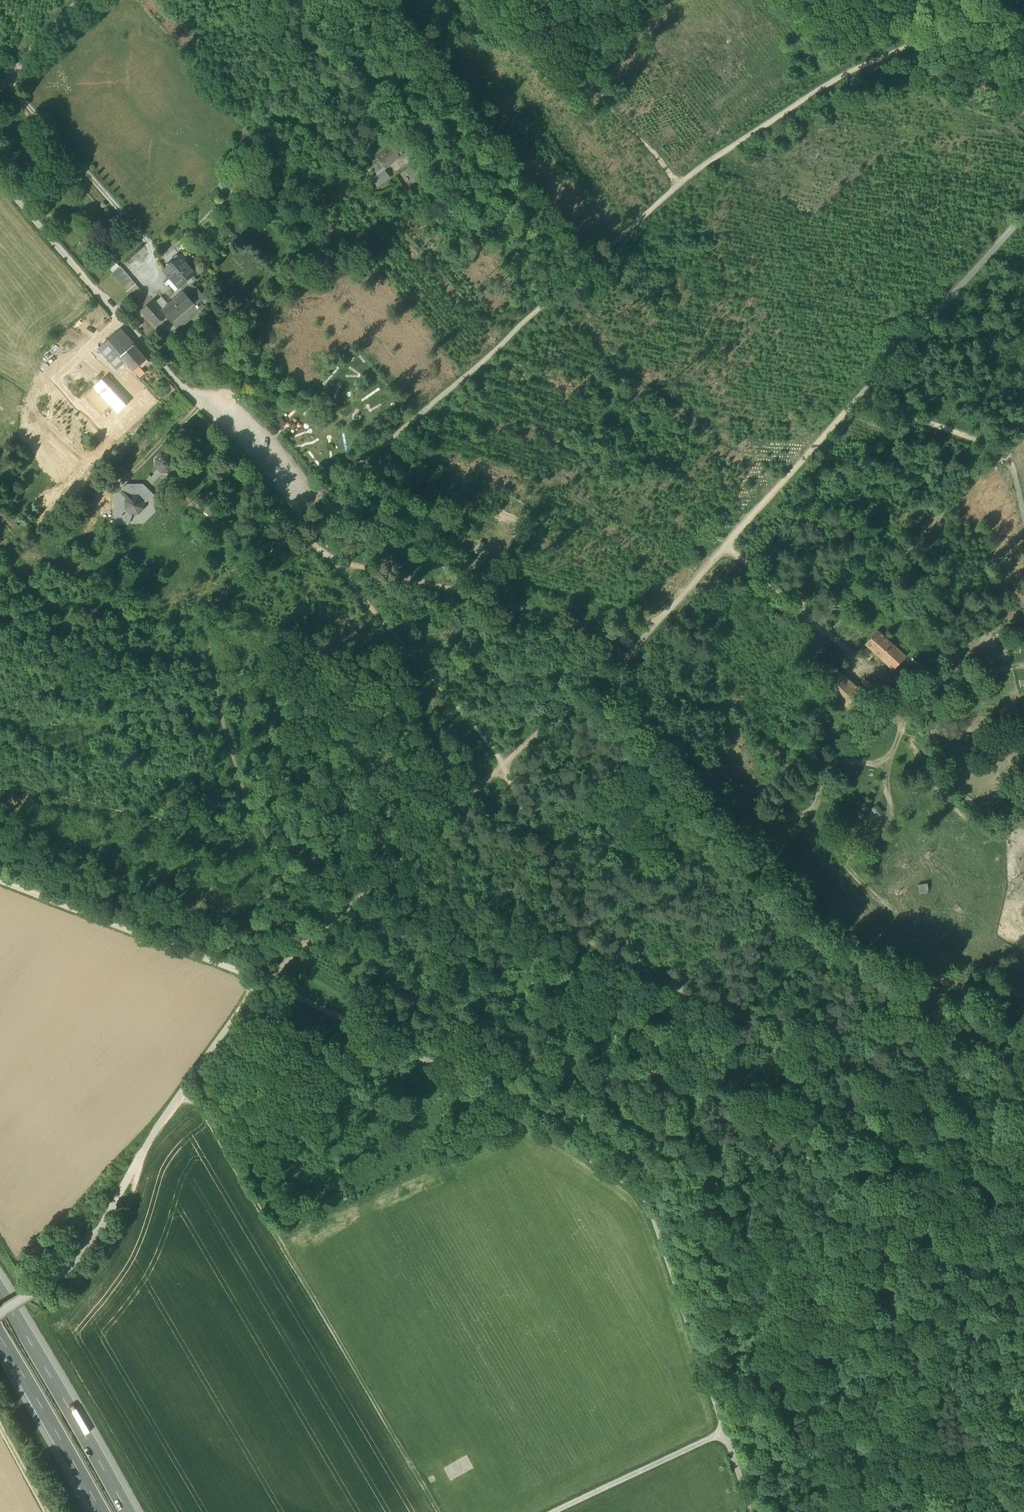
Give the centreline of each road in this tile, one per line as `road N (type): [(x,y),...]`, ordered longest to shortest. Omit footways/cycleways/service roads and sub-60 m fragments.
road 1 (track): [(263,979),(458,1076),(646,1196),(751,1511)]
road 2 (track): [(1023,1015),(960,992),(812,914),(597,687)]
road 3 (track): [(504,765),(564,907),(588,938),(748,1020),(854,1153)]
road 4 (track): [(301,523),(679,185)]
road 5 (track): [(438,1511),(190,1082)]
road 6 (track): [(301,523),(208,623),(221,705),(255,807),(276,841),(376,879)]
road 7 (residential): [(0,175),(301,523)]
road 8 (track): [(727,545),(1023,217)]
road 9 (track): [(263,979),(159,1125),(94,1234),(0,1309)]
road 10 (track): [(655,625),(624,630),(328,555)]
road 11 (track): [(301,523),(504,765)]
road 12 (track): [(679,185),(850,70),(937,34)]
road 13 (track): [(263,979),(0,879)]
road 14 (motorway): [(127,1511),(0,1295)]
road 15 (track): [(727,545),(882,684)]
road 16 (motorway): [(0,1338),(101,1511)]
road 17 (track): [(597,687),(727,545)]
road 18 (track): [(724,1431),(552,1511)]
road 19 (track): [(862,1271),(698,1351)]
road 20 (track): [(376,879),(504,765)]
road 21 (track): [(1006,450),(855,401)]
road 22 (track): [(504,765),(597,687)]

